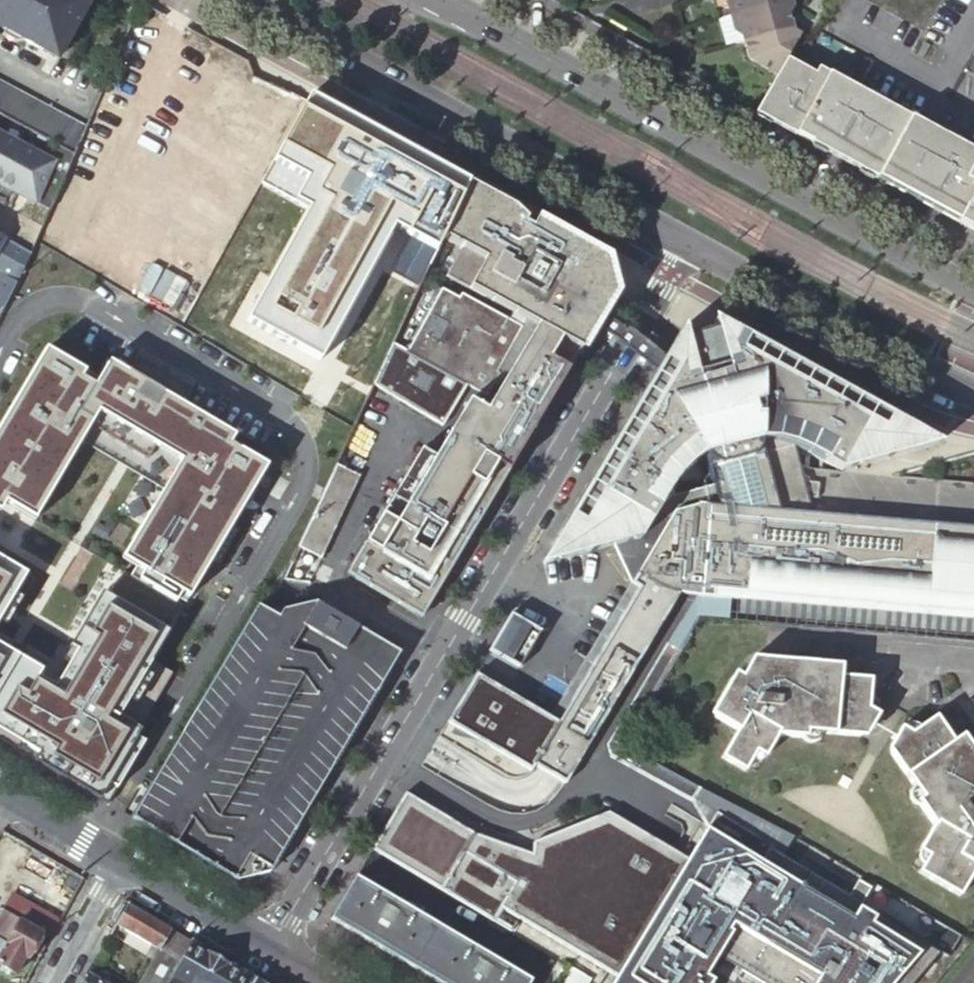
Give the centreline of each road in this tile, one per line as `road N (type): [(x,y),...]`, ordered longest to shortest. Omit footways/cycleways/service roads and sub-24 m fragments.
road 1 (unclassified): [(271,949),(689,242)]
road 2 (primary): [(973,289),(446,0)]
road 3 (primary): [(253,0),(689,242)]
road 4 (primary): [(689,242),(913,370),(973,396)]
road 5 (residential): [(271,949),(123,862)]
road 6 (residential): [(123,862),(0,790)]
road 7 (unclassified): [(56,982),(123,862)]

